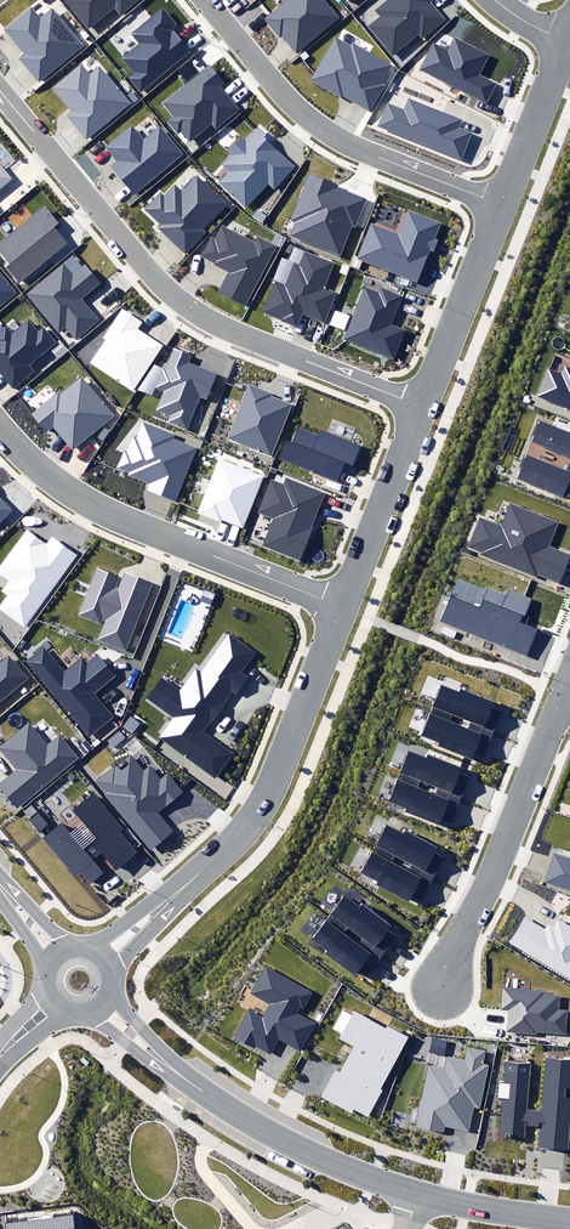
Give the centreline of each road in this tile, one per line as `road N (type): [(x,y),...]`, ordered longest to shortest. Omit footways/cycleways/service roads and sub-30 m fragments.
road 1 (residential): [(0,91),(158,280),(195,312),(422,407)]
road 2 (residential): [(342,608),(98,507),(44,473),(0,427)]
road 3 (residential): [(205,0),(316,126),(500,204)]
road 4 (residential): [(189,882),(260,806),(342,608)]
road 5 (residential): [(443,988),(565,697)]
road 6 (residential): [(170,1068),(261,1128),(417,1194)]
road 7 (residential): [(422,407),(500,204)]
road 8 (residential): [(342,608),(422,407)]
road 9 (residential): [(500,204),(564,39)]
road 10 (residential): [(417,1194),(569,1220)]
road 11 (residential): [(89,949),(189,882)]

